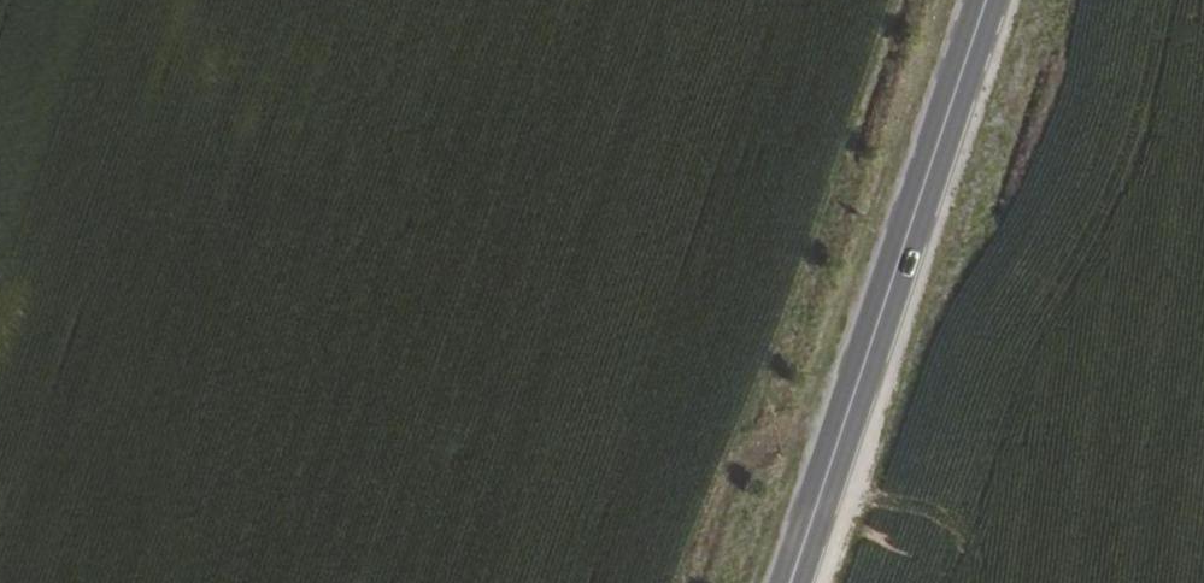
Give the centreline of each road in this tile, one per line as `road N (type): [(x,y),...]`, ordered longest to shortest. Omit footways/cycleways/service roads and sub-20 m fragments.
road 1 (primary): [(983,0),(798,582)]
road 2 (track): [(850,416),(735,481),(701,582)]

